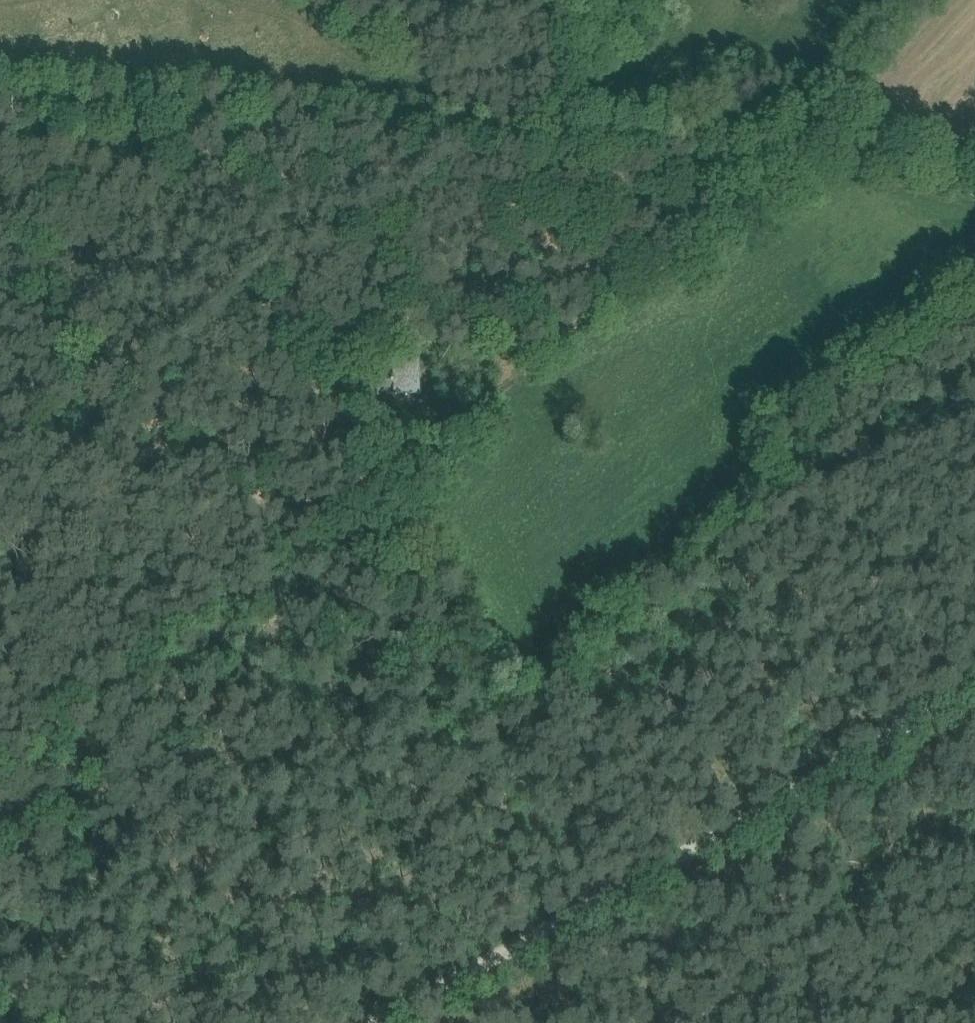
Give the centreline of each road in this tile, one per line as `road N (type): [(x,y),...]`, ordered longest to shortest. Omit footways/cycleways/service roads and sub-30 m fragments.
road 1 (track): [(974,192),(804,146),(0,103)]
road 2 (unclassified): [(381,1022),(974,685)]

